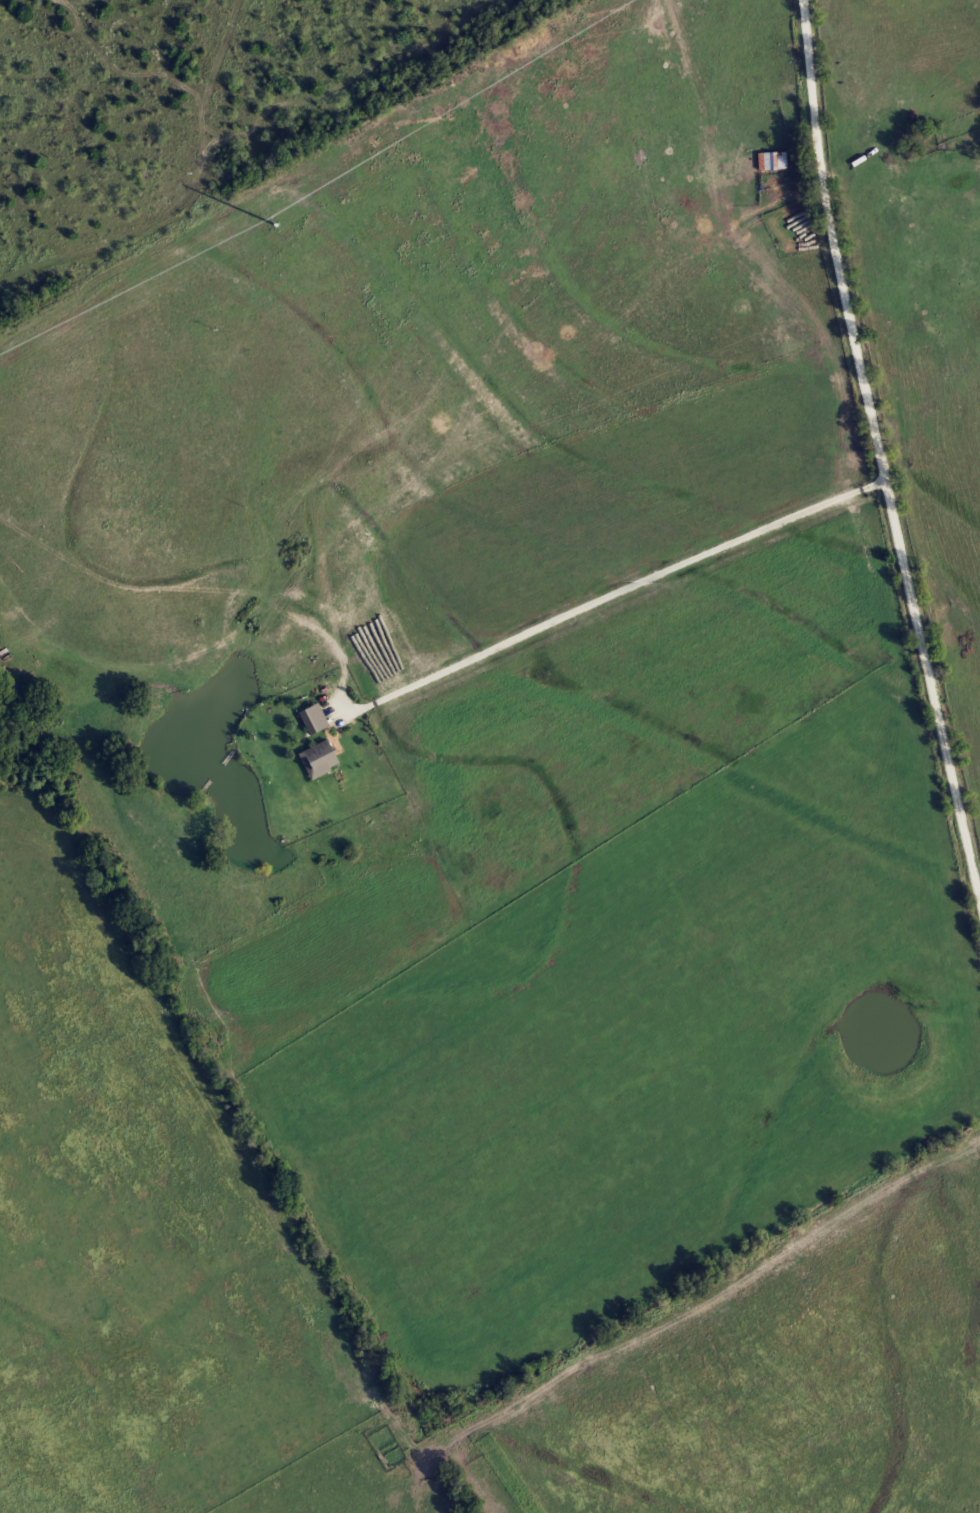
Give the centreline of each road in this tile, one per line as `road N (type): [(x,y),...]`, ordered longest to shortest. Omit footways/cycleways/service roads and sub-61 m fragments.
road 1 (residential): [(979,893),(821,180),(803,0)]
road 2 (residential): [(681,1512),(474,1435)]
road 3 (residential): [(979,1445),(960,1443),(930,1456),(885,1512)]

